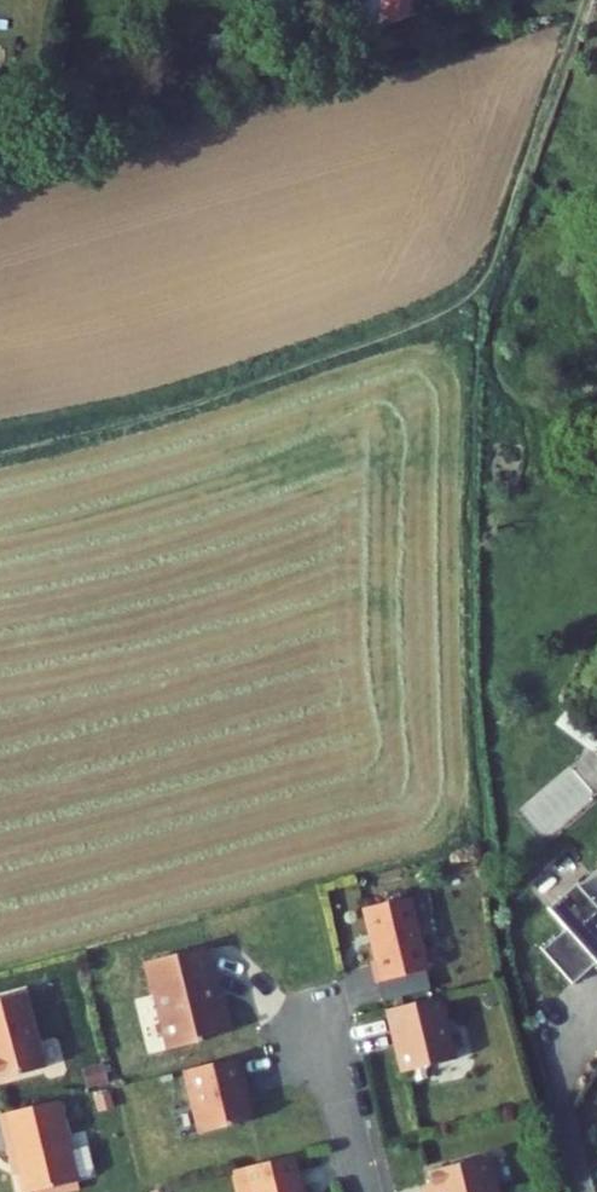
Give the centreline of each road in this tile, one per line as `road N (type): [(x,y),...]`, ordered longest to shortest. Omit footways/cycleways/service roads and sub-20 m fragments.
road 1 (track): [(0,424),(466,283),(588,0)]
road 2 (residential): [(366,1191),(330,1035)]

